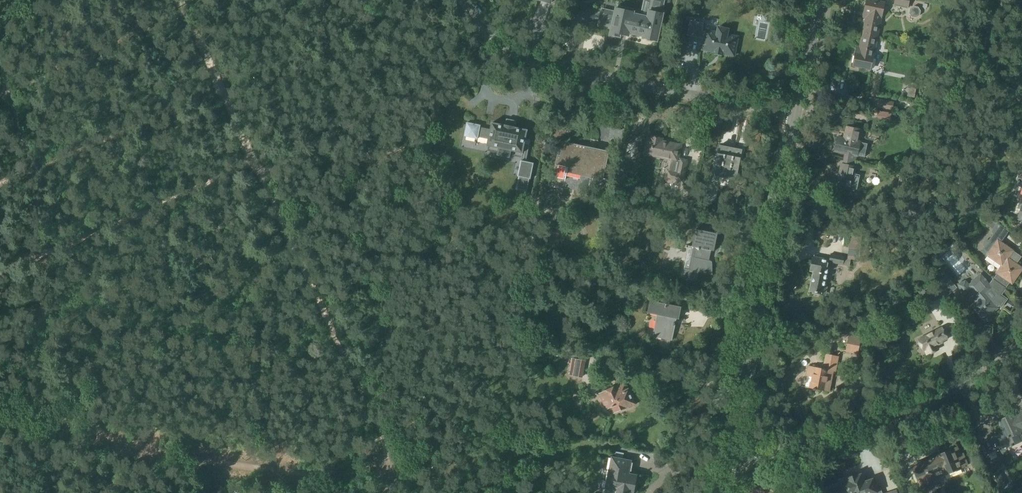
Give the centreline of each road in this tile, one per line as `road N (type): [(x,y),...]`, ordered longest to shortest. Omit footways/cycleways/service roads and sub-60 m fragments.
road 1 (unclassified): [(796,117),(537,61),(462,0)]
road 2 (tertiary): [(725,460),(796,117)]
road 3 (track): [(380,461),(245,157)]
road 4 (unclassified): [(738,461),(915,405),(1021,345)]
road 5 (track): [(245,157),(171,0)]

